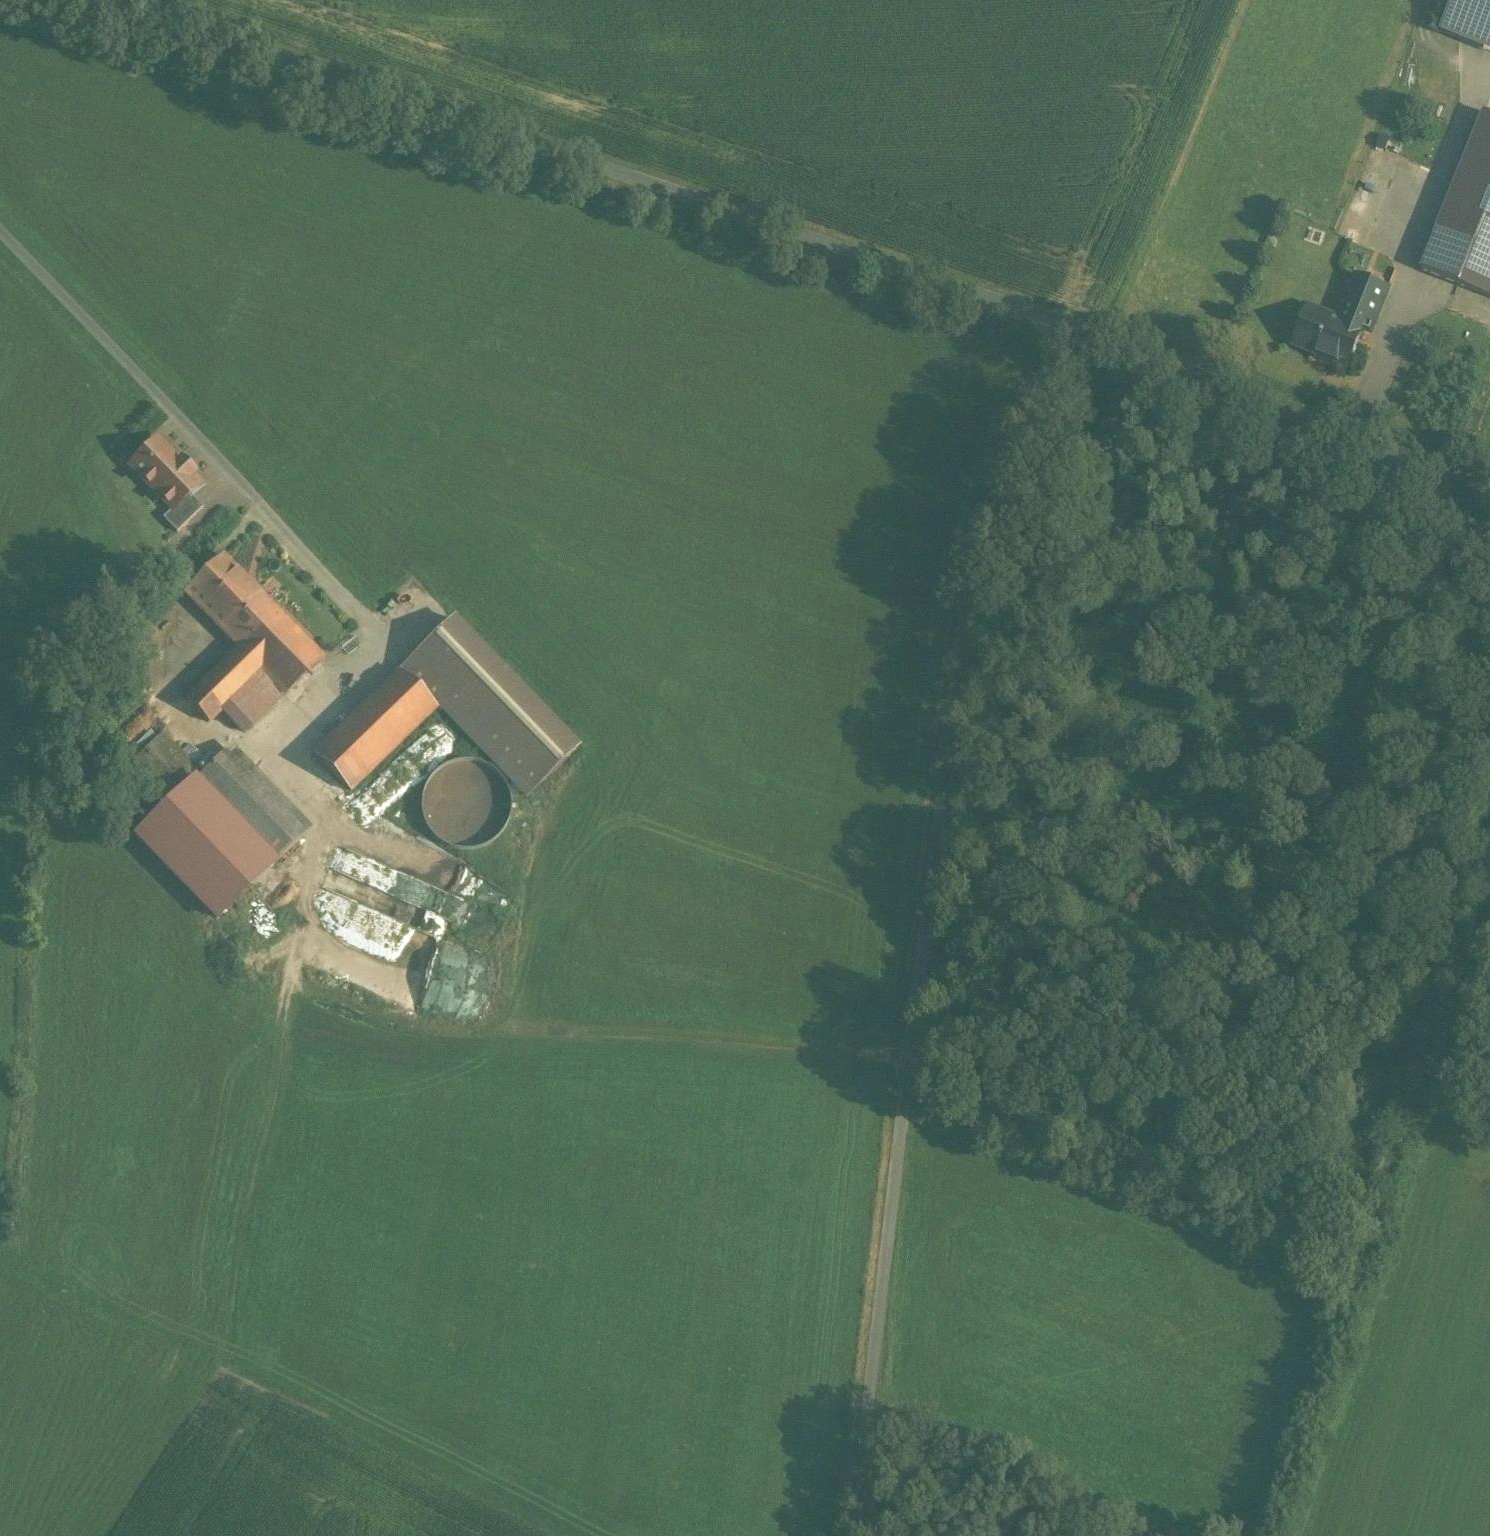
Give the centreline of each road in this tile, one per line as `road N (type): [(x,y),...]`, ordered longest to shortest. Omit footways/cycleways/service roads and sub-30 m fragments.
road 1 (unclassified): [(1067,325),(968,657),(895,1088),(847,1535)]
road 2 (unclassified): [(165,0),(644,188),(1067,325)]
road 3 (unclassified): [(1067,325),(1489,489)]

